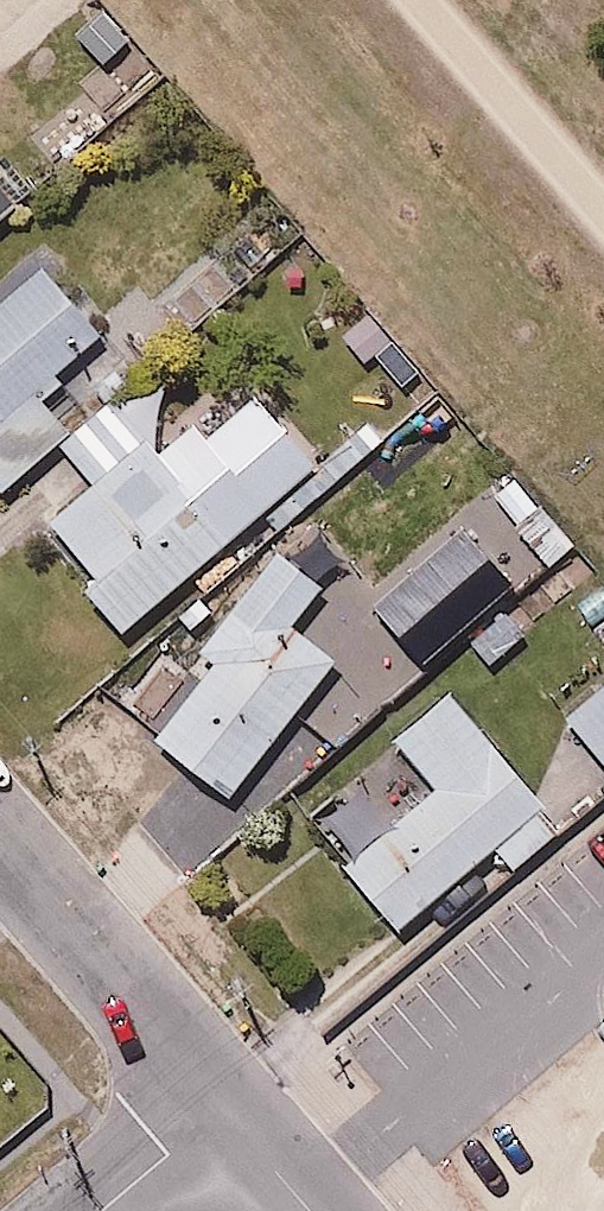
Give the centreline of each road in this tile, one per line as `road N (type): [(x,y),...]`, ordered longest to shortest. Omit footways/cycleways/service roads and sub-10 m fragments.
road 1 (residential): [(0,850),(221,1106)]
road 2 (residential): [(221,1106),(101,1210)]
road 3 (residential): [(221,1106),(311,1210)]

